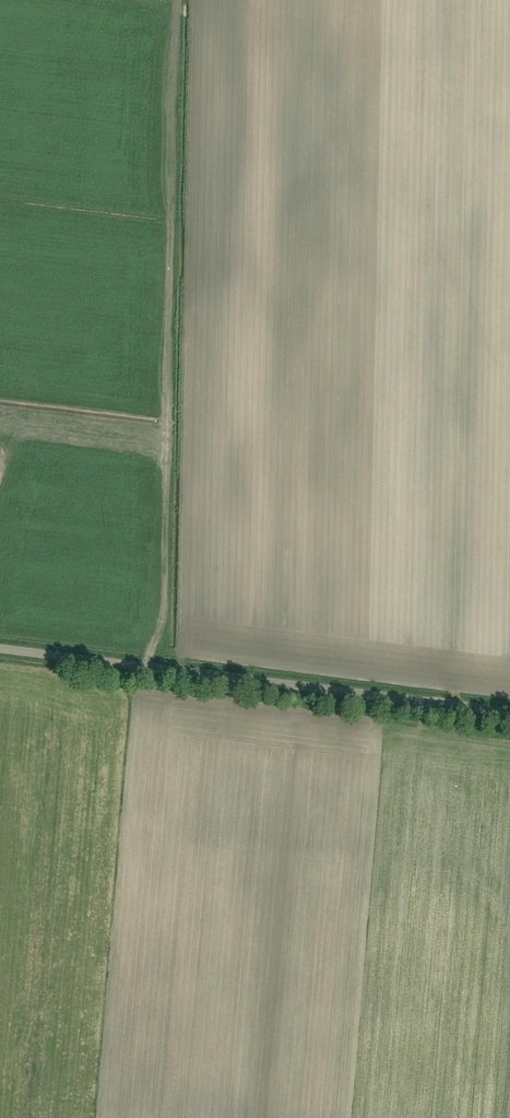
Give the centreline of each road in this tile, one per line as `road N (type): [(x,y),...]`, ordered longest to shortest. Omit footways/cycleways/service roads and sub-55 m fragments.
road 1 (unclassified): [(509,715),(0,651)]

